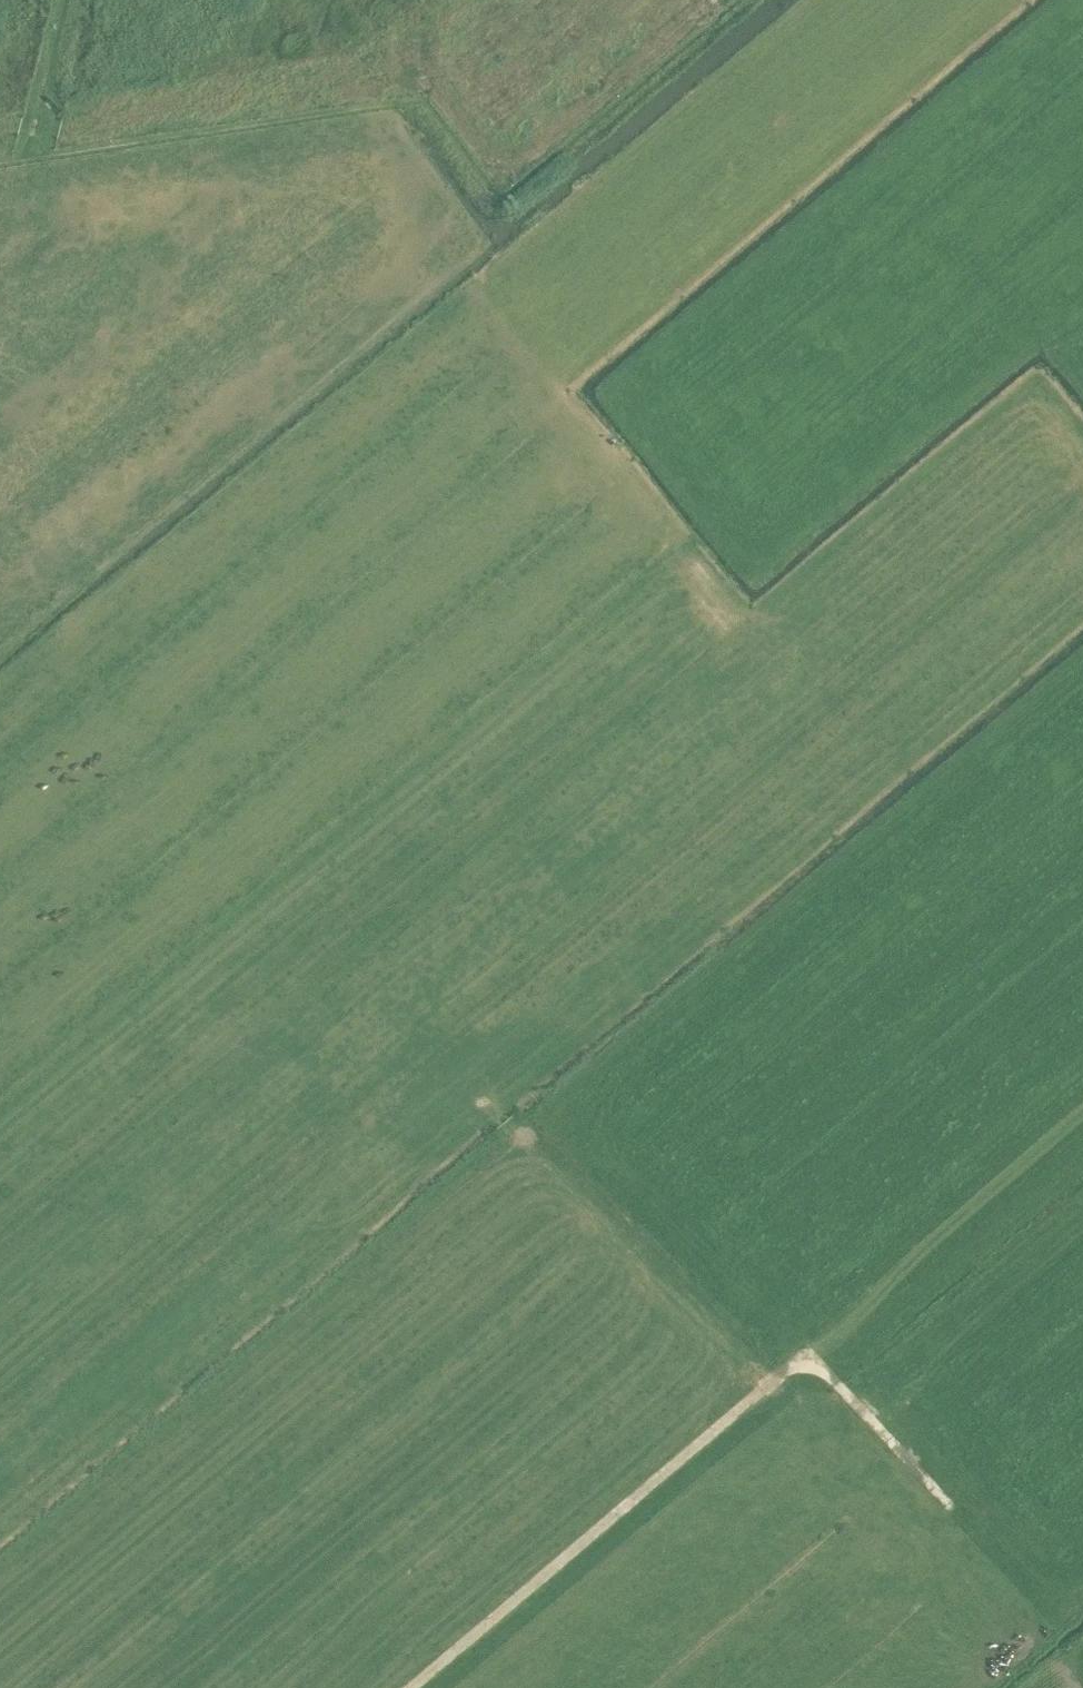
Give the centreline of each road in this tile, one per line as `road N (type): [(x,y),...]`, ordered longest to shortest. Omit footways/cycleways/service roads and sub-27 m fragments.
road 1 (track): [(413,1687),(804,1357),(953,1507)]
road 2 (track): [(804,1357),(1082,1106)]

